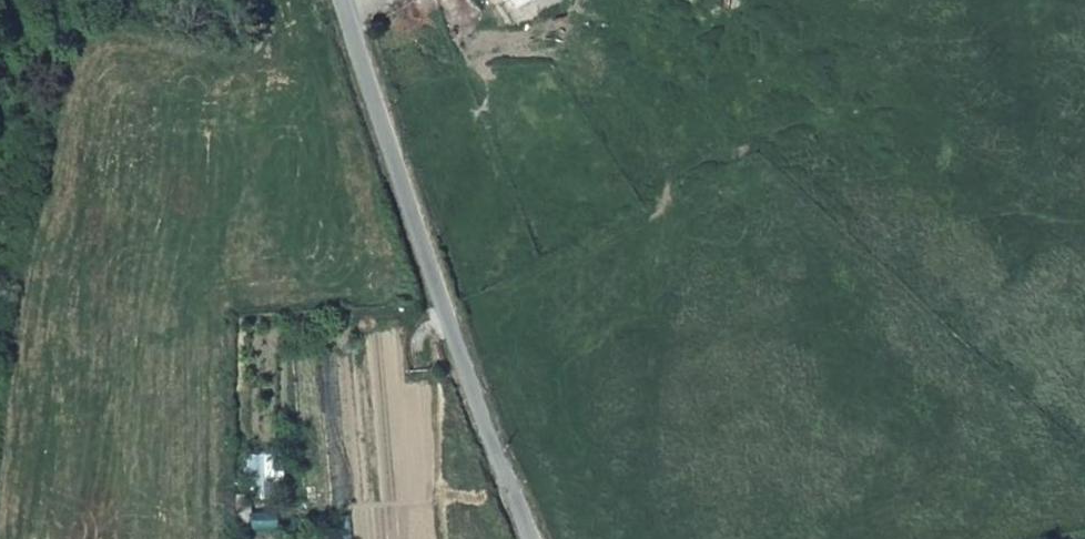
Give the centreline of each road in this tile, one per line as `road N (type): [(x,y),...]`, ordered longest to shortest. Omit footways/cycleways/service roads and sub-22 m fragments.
road 1 (residential): [(529,538),(344,0)]

